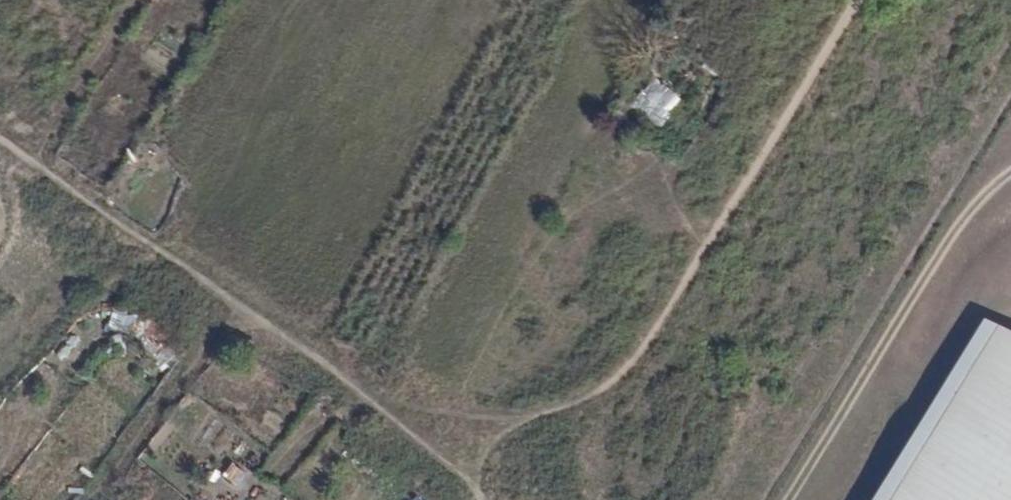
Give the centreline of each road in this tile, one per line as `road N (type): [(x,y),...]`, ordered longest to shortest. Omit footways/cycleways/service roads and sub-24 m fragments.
road 1 (track): [(484,499),(493,455),(615,391),(682,299),(865,0)]
road 2 (track): [(0,145),(482,483)]

